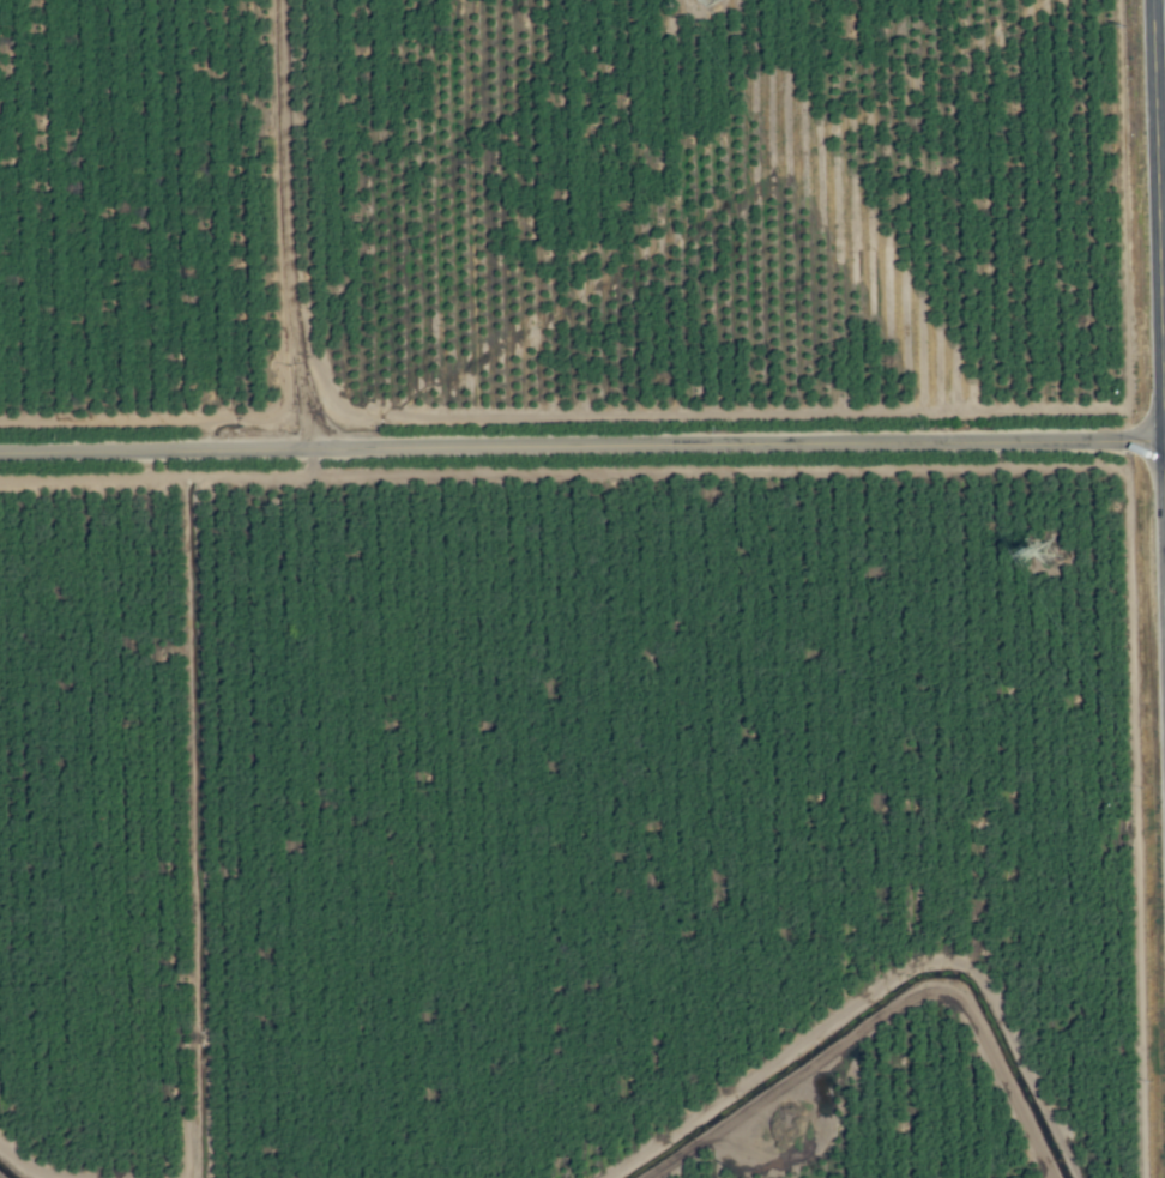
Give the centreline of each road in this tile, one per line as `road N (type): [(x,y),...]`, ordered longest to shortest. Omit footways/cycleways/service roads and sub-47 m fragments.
road 1 (residential): [(0,461),(1164,441)]
road 2 (secondary): [(1164,335),(1154,0)]

